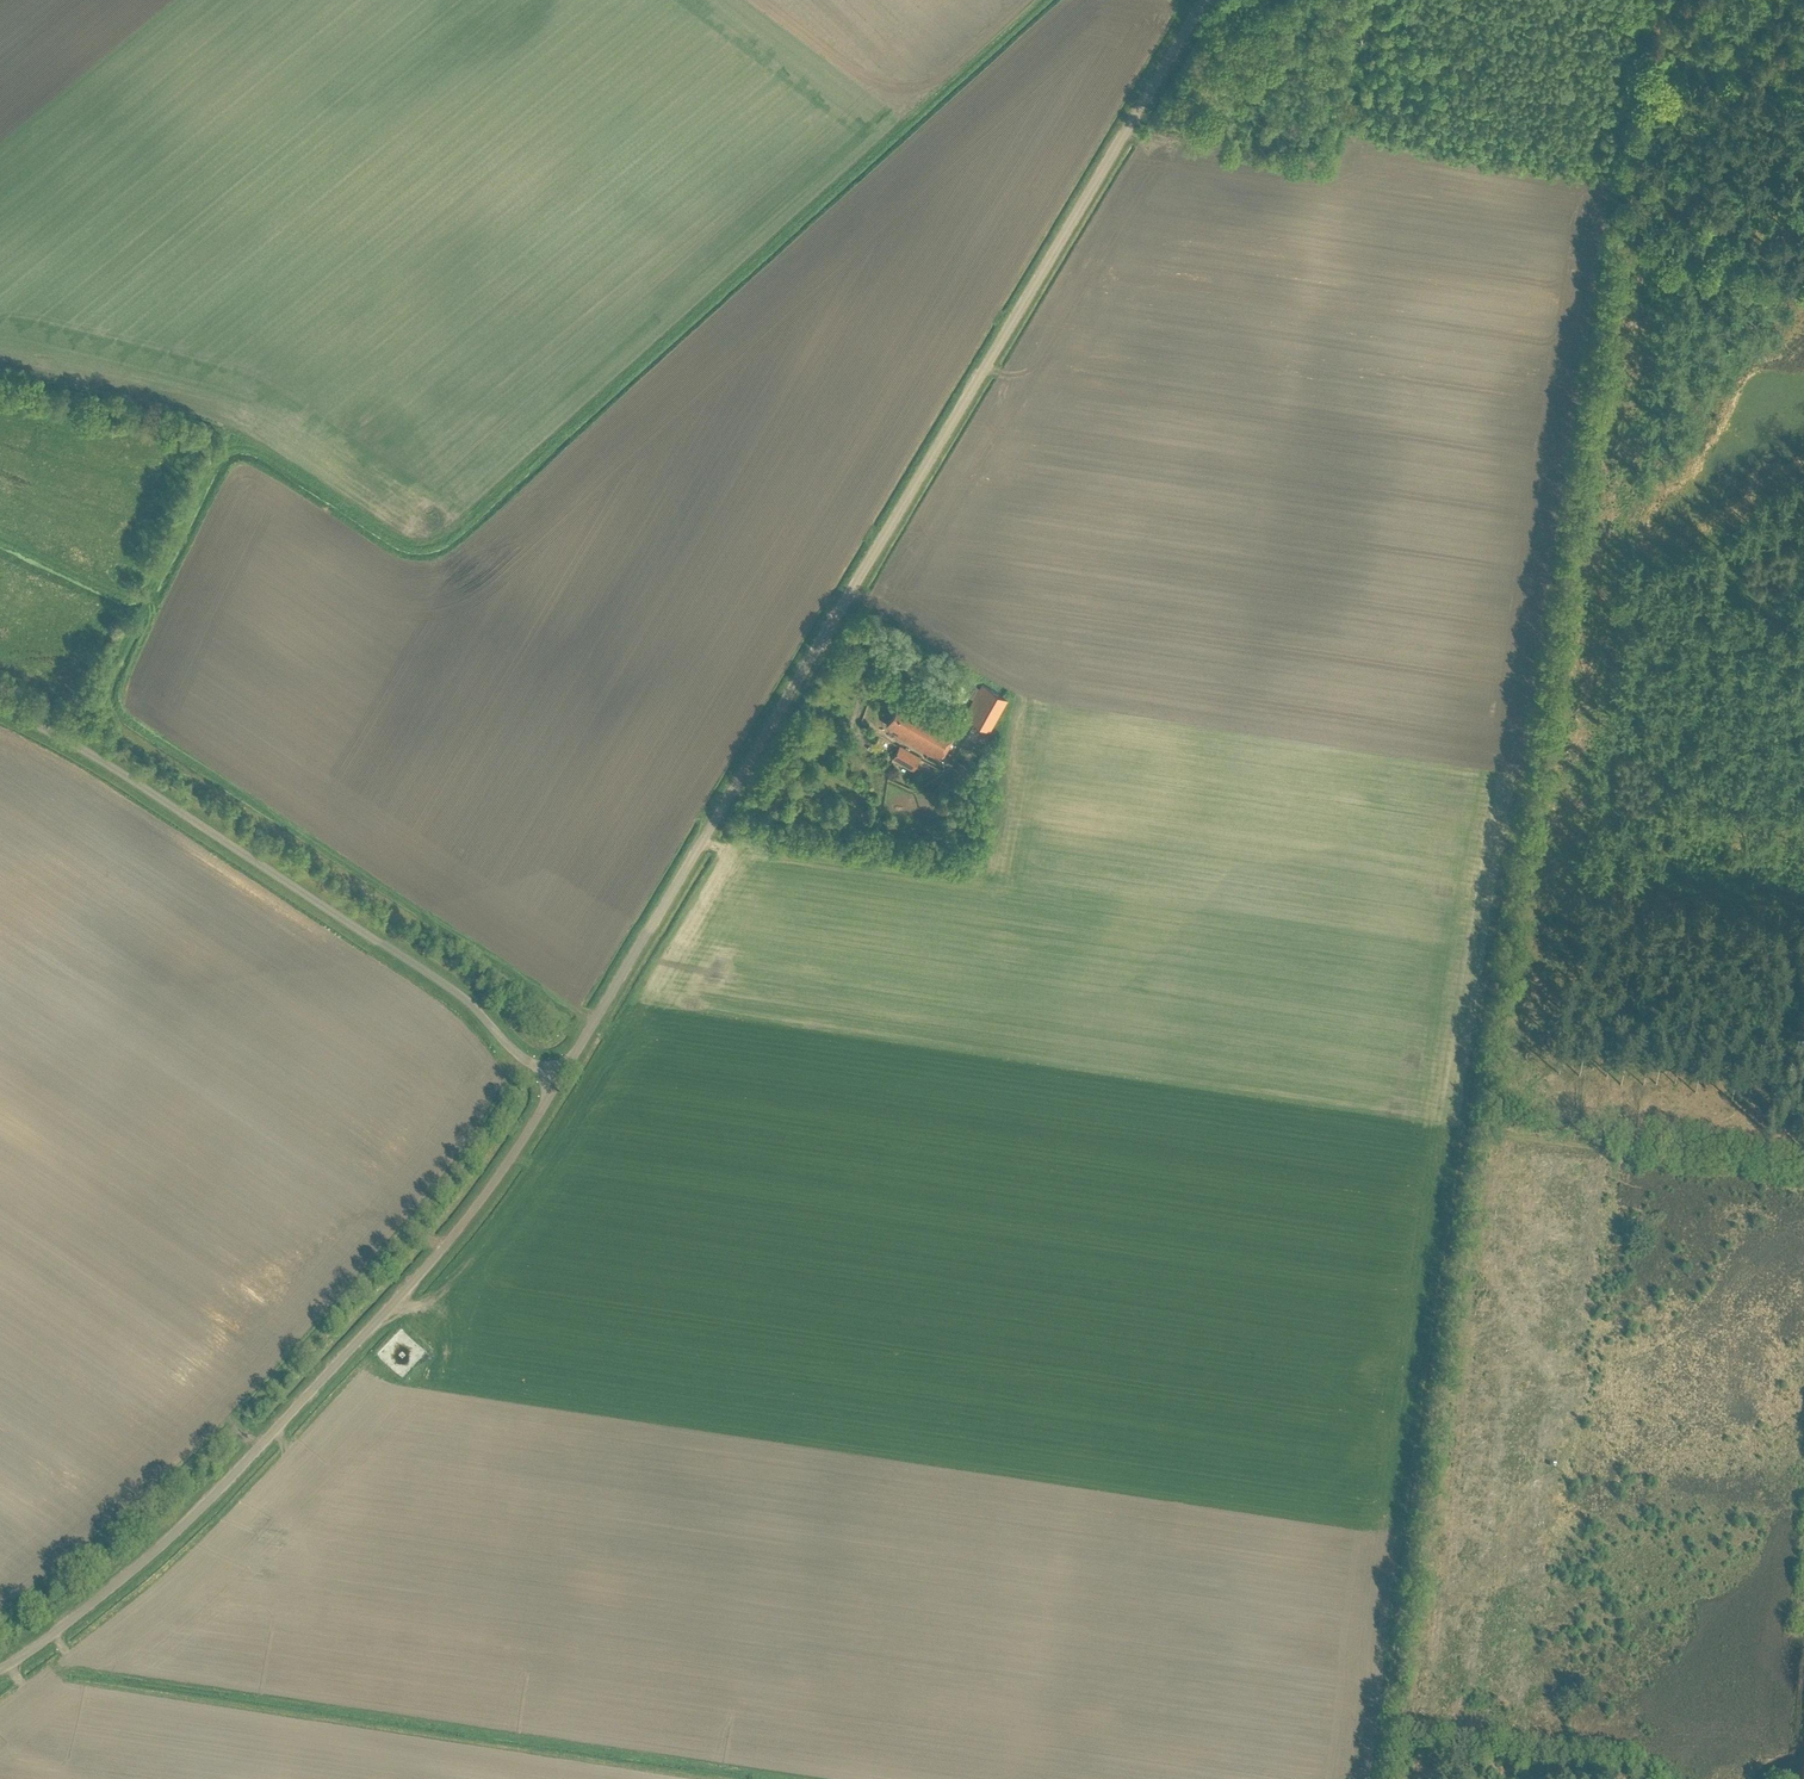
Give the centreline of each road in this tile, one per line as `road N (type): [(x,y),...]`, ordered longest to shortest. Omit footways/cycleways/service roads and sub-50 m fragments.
road 1 (track): [(1366,1778),(1635,46)]
road 2 (unclassified): [(558,1085),(1202,0)]
road 3 (unclassified): [(0,1670),(45,1642),(205,1505),(485,1198),(558,1085)]
road 4 (unclassified): [(558,1085),(457,995),(119,772),(0,709)]
road 5 (track): [(1635,46),(1803,71)]

